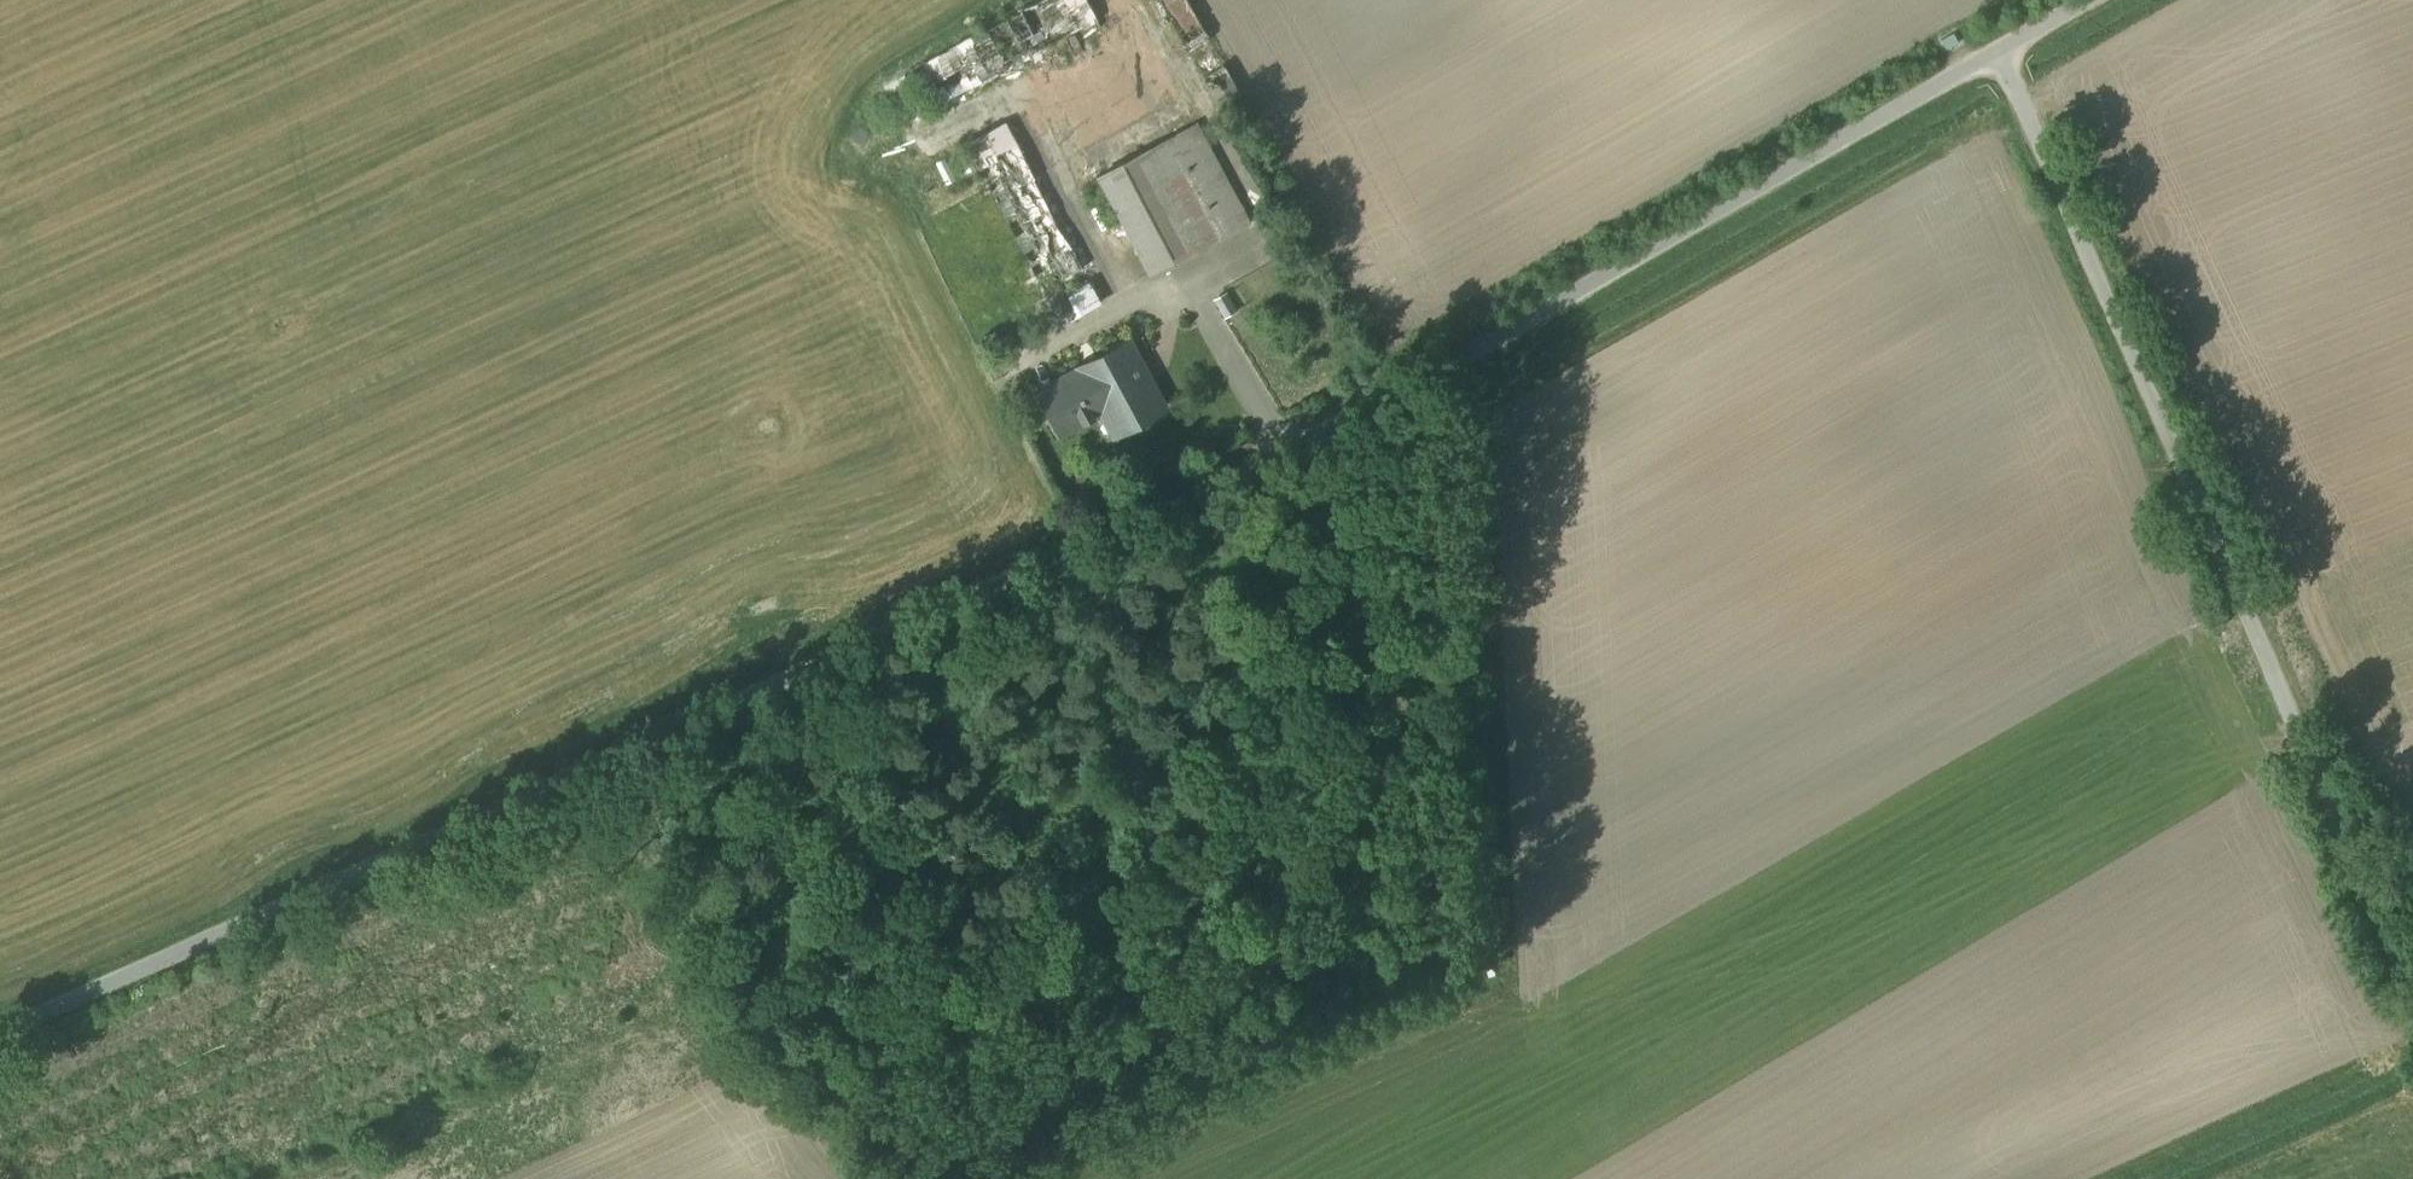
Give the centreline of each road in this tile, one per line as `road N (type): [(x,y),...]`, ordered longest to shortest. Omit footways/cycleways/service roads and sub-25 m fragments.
road 1 (unclassified): [(0,1033),(1462,348),(2004,51)]
road 2 (unclassified): [(2004,51),(2412,985)]

